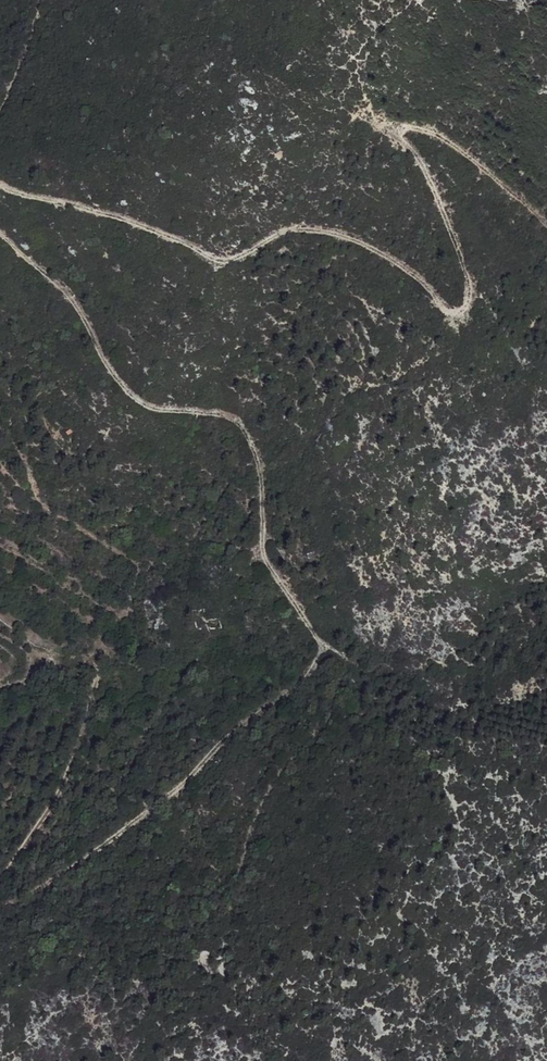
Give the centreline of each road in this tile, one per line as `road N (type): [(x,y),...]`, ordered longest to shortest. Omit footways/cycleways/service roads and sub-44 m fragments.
road 1 (track): [(0,236),(79,305),(101,360),(140,405),(243,427),(261,457),(272,564),(324,641),(327,659),(143,821),(58,880),(0,907)]
road 2 (track): [(546,223),(446,139),(404,129),(399,137),(428,176),(475,286),(462,314),(403,267),(354,241),(284,231),(222,262),(107,215),(0,185)]

